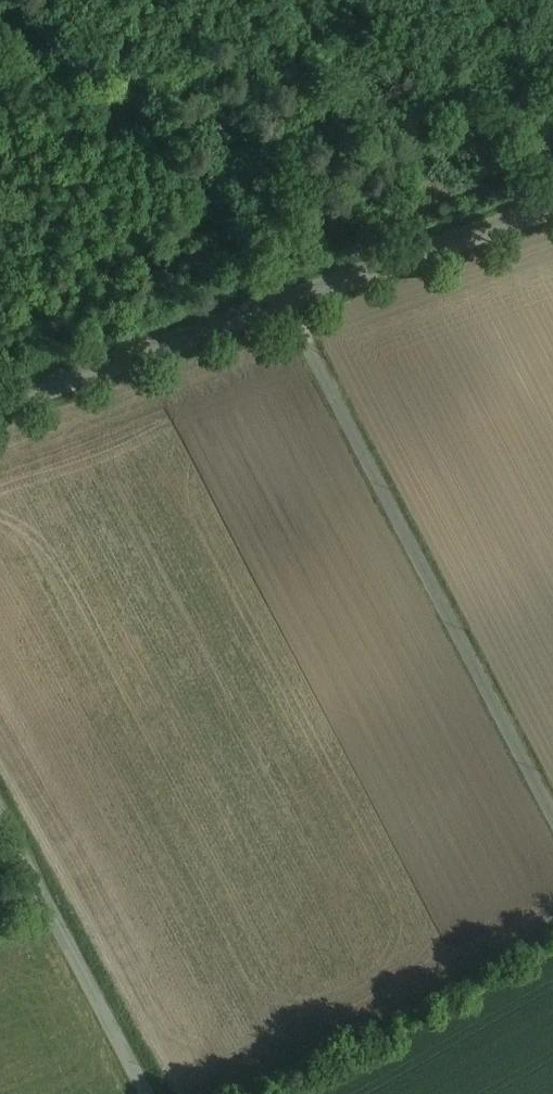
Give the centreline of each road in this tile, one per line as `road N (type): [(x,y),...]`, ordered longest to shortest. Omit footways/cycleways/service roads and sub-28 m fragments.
road 1 (unclassified): [(0,408),(552,208)]
road 2 (unclassified): [(0,819),(147,1093)]

